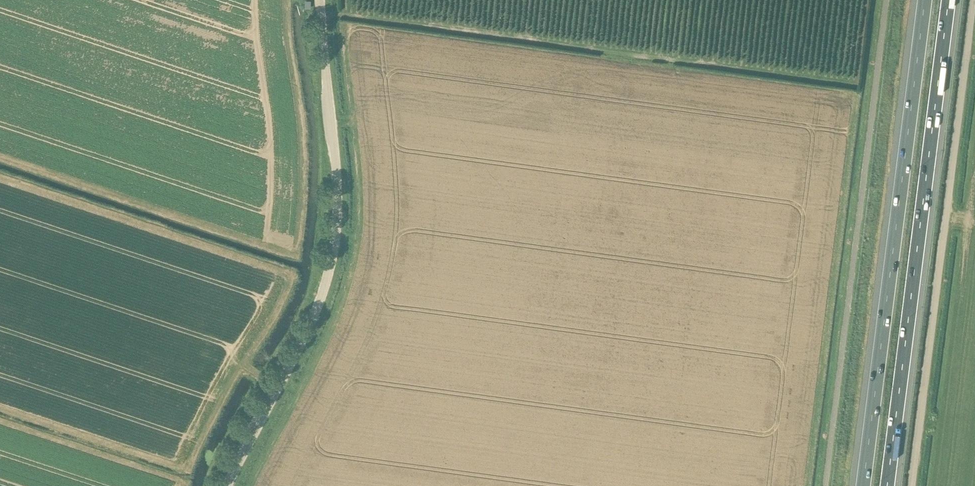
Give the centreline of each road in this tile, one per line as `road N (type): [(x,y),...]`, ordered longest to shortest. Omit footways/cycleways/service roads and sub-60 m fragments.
road 1 (unclassified): [(227,485),(298,349),(332,263),(338,192),(320,0)]
road 2 (motorway): [(926,0),(865,485)]
road 3 (motorway): [(888,485),(949,0)]
road 4 (unclassified): [(913,485),(974,0)]

